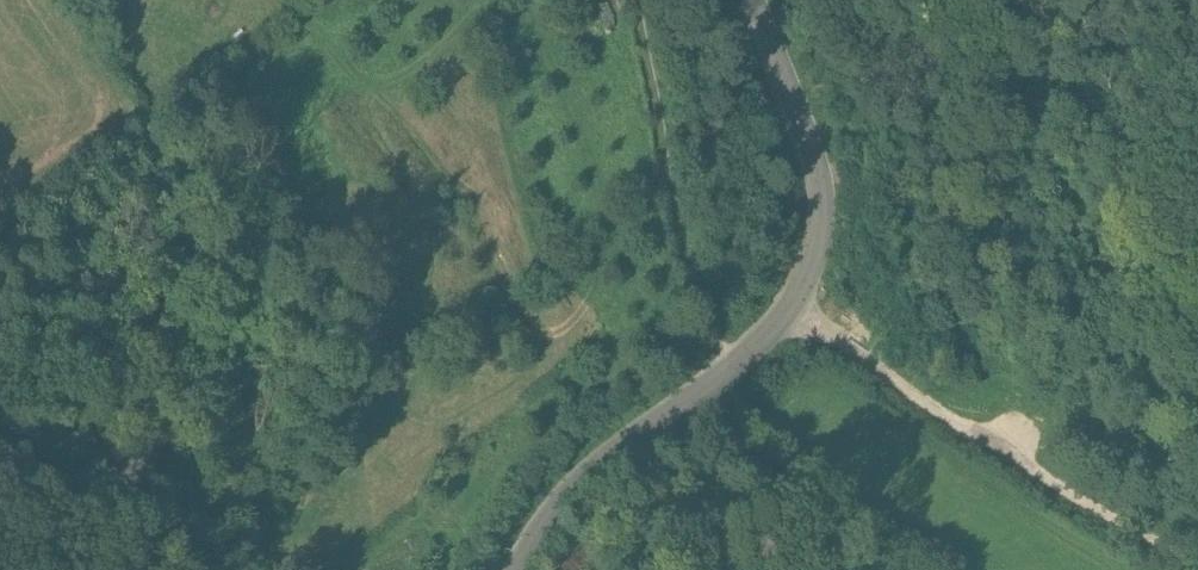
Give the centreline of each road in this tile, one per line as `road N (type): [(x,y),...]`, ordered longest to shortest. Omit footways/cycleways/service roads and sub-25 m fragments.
road 1 (unclassified): [(516,569),(579,483),(738,362),(804,294),(824,198),(754,0)]
road 2 (track): [(1197,567),(932,407),(793,308)]
road 3 (track): [(738,362),(716,329),(673,216),(636,0)]

